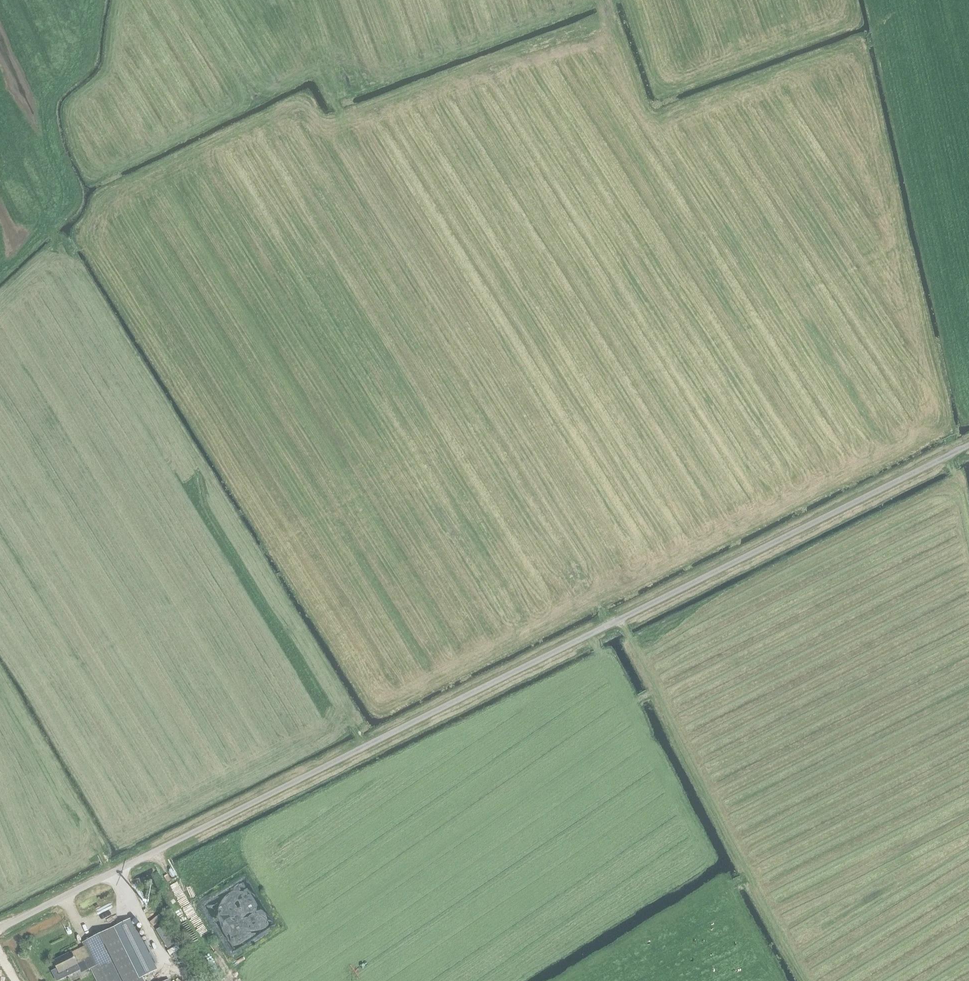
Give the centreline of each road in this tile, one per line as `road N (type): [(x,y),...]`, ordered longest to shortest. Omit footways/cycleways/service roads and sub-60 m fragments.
road 1 (unclassified): [(0,929),(968,444)]

